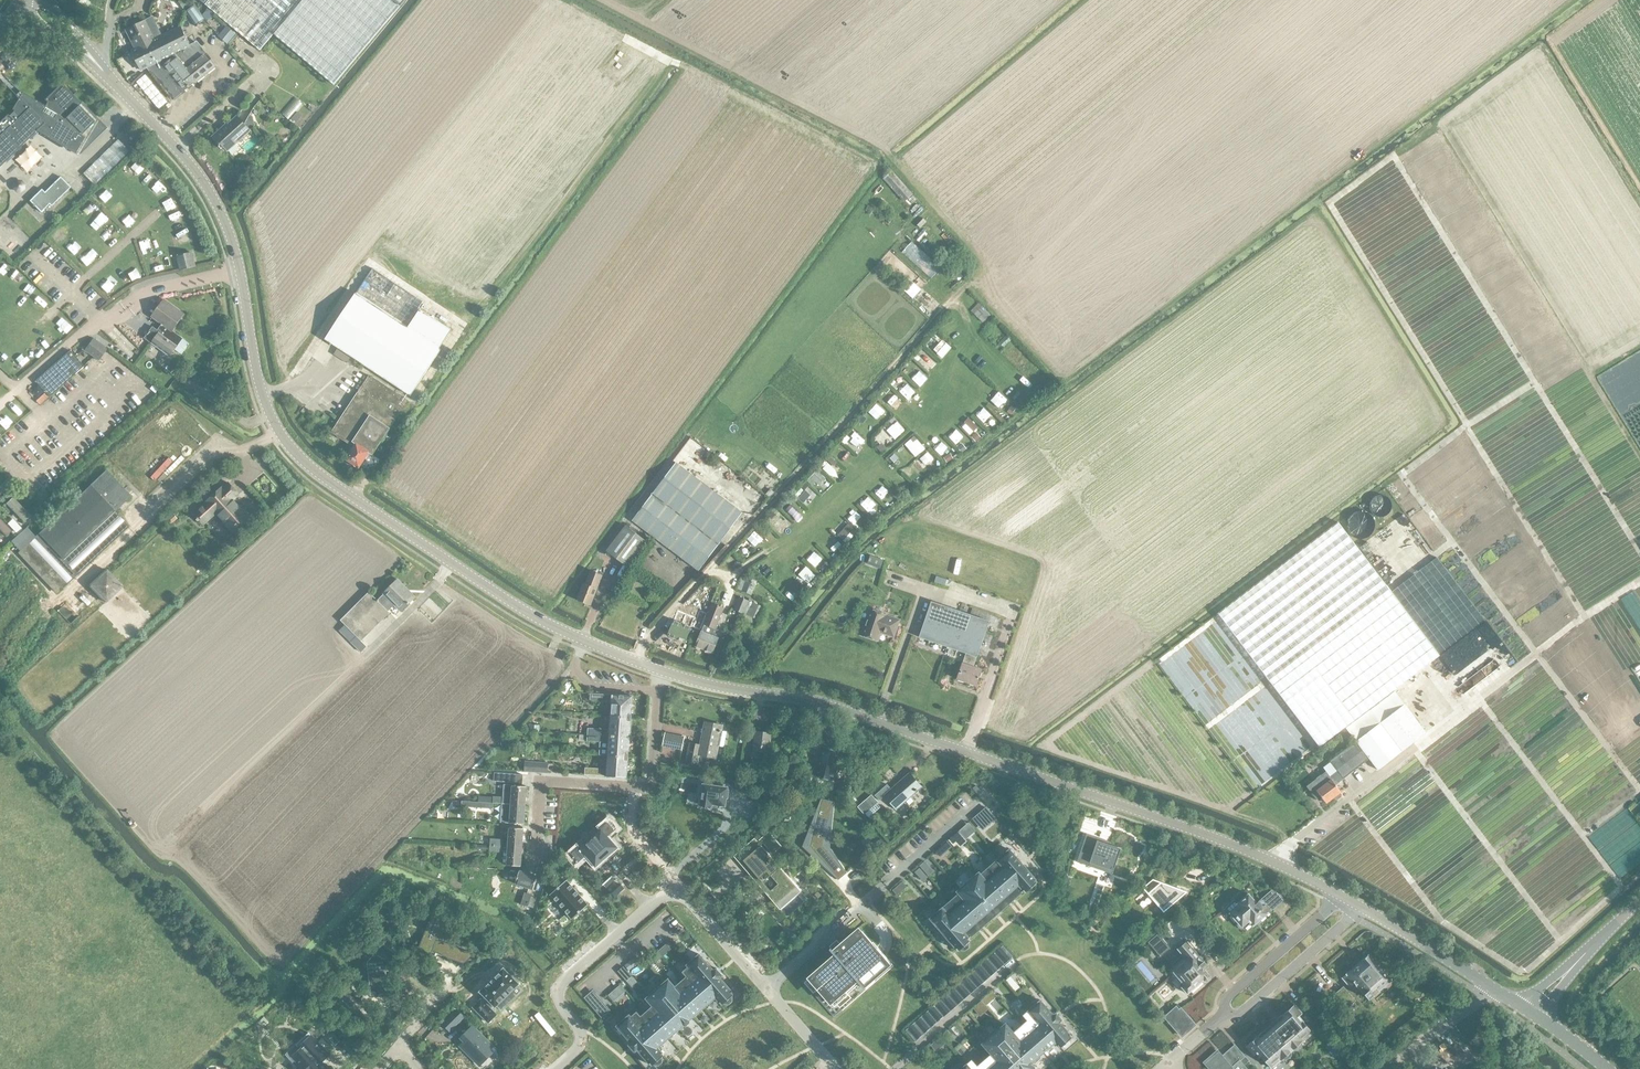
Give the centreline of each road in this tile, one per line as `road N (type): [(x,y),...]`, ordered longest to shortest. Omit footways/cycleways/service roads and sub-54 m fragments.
road 1 (tertiary): [(1341,895),(1259,851),(1017,766),(818,701),(660,669),(585,640),(514,604),(342,490),(293,450),(268,412),(233,245),(211,195),(112,80)]
road 2 (track): [(713,565),(968,280),(976,261),(1292,0)]
road 3 (track): [(1467,424),(1330,203),(1393,155),(1534,382)]
road 4 (track): [(1585,615),(1467,424),(1534,382),(1639,551)]
road 5 (track): [(976,261),(887,151),(598,0)]
road 6 (residential): [(768,988),(683,891),(660,894),(558,982),(555,995),(580,1035),(549,1068)]
road 7 (track): [(1403,477),(1639,788)]
road 8 (track): [(1348,799),(1440,920),(1519,971)]
road 9 (track): [(1414,748),(1559,940)]
road 10 (track): [(1479,698),(1621,884)]
road 11 (tertiary): [(1528,1008),(1360,905)]
road 12 (residential): [(1225,1011),(1240,1013),(1360,905)]
road 13 (residential): [(1341,895),(1223,1000),(1225,1011)]
road 14 (residential): [(894,1068),(1017,960)]
road 15 (tertiary): [(1528,1008),(1639,900)]
road 16 (residential): [(768,988),(883,886)]
road 17 (track): [(1063,380),(968,280)]
road 18 (track): [(1536,654),(1639,581)]
road 19 (tertiary): [(7,18),(48,32),(112,80)]

